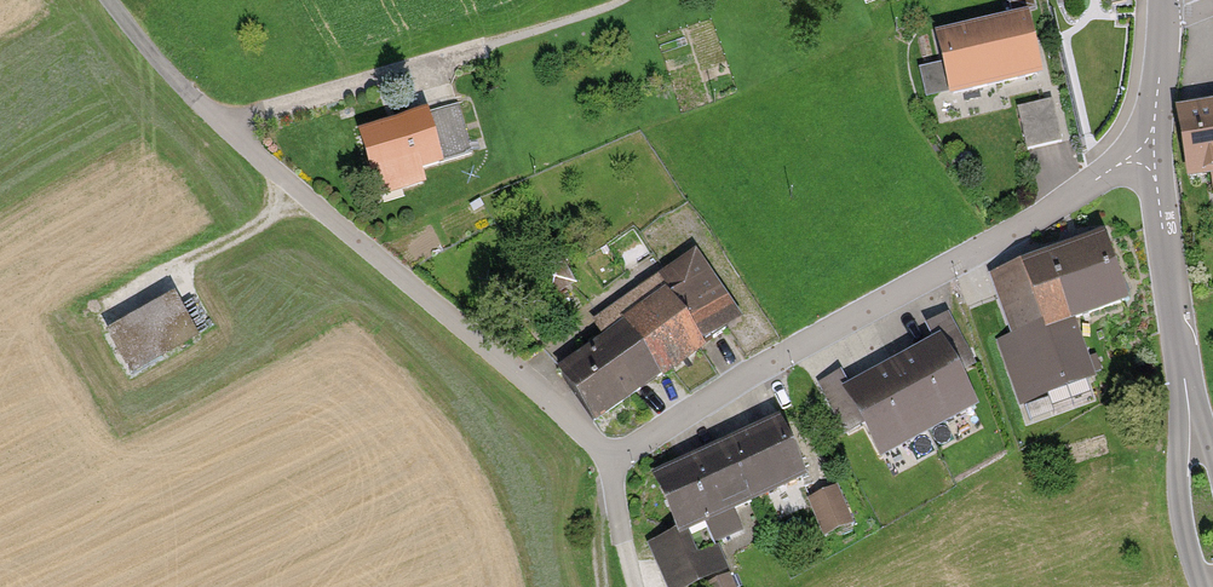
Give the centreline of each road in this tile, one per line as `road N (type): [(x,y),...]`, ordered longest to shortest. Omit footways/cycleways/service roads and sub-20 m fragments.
road 1 (unclassified): [(106,0),(224,131),(551,403),(610,462)]
road 2 (residential): [(1150,154),(758,369),(610,462)]
road 3 (tertiary): [(1212,585),(1150,154)]
road 4 (track): [(637,586),(610,462),(600,496),(605,586)]
road 5 (track): [(308,200),(97,308)]
road 6 (tertiary): [(1150,154),(1162,0)]

